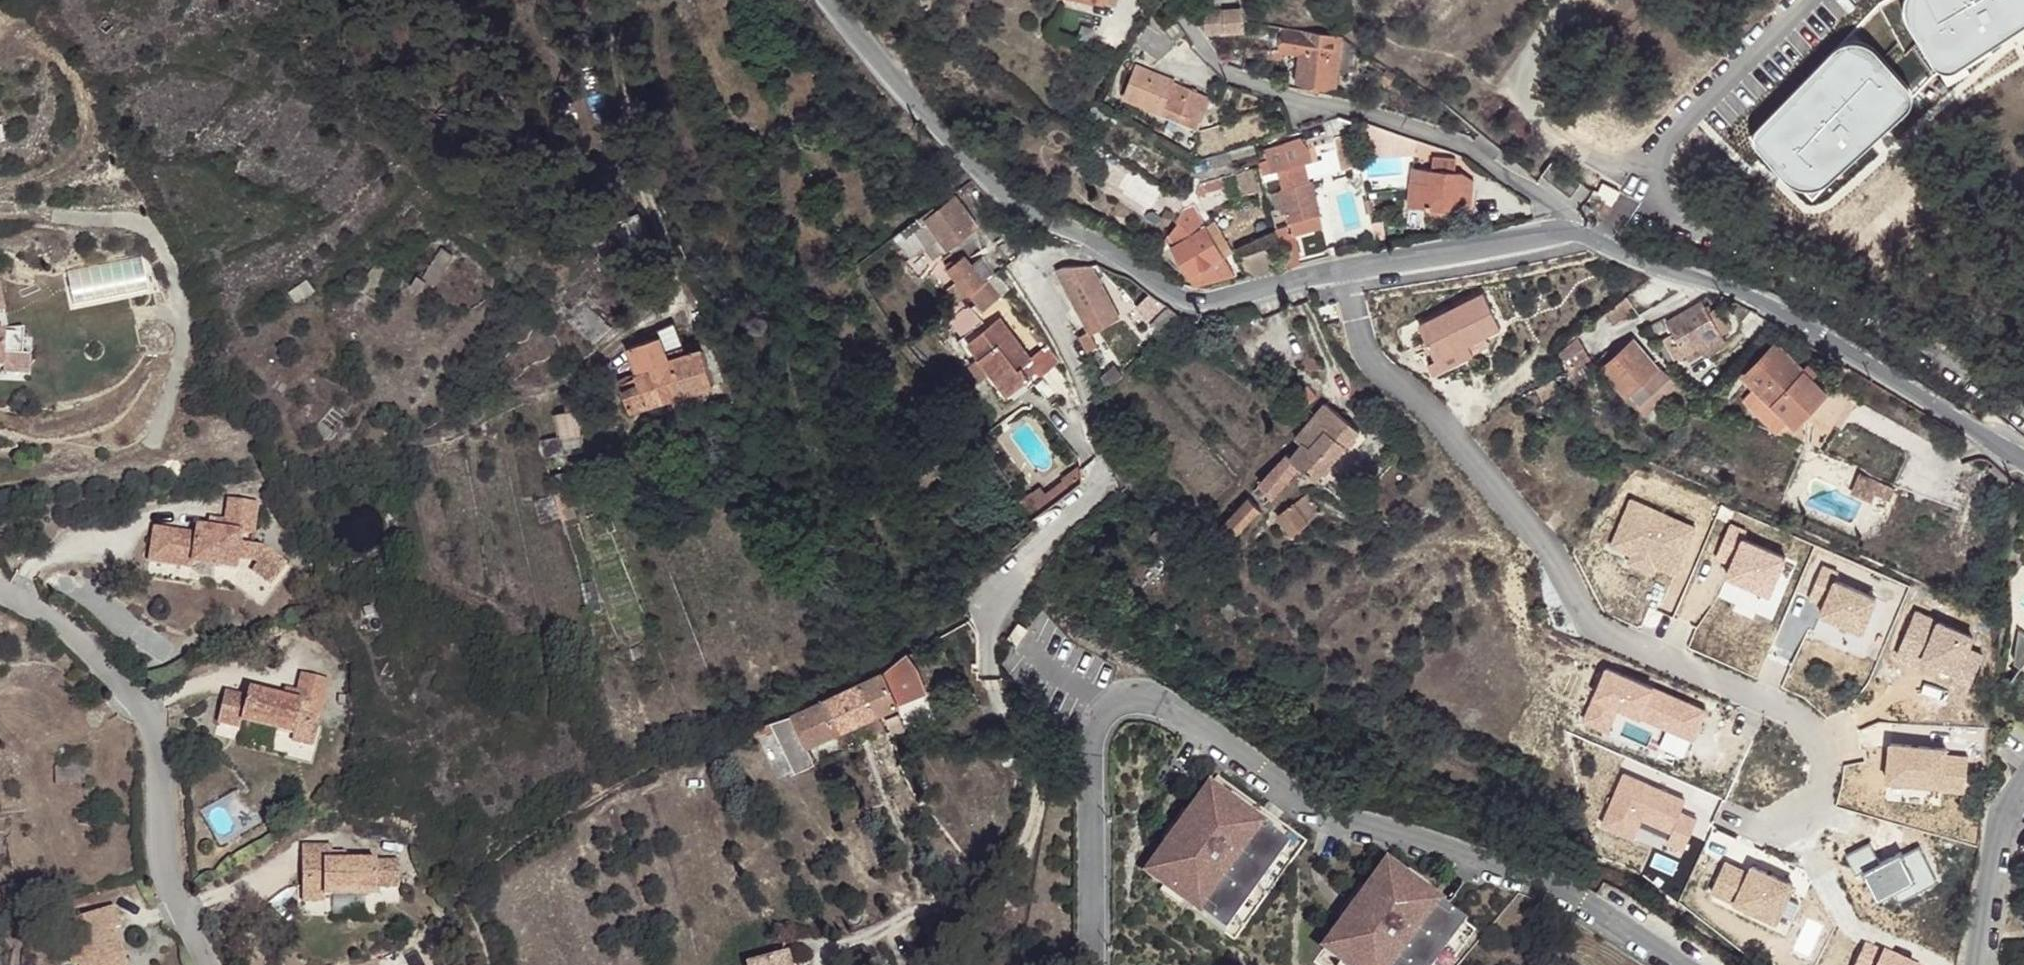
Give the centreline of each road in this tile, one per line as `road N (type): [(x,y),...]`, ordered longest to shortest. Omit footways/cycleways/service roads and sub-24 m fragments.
road 1 (residential): [(2023,460),(1792,318),(1636,258),(1579,227)]
road 2 (residential): [(1579,227),(1385,258),(1200,301),(1174,295),(1107,252)]
road 3 (residential): [(1579,227),(1470,152),(1356,110),(1243,84),(1175,4)]
road 4 (unclassified): [(207,964),(165,866),(157,720),(72,630),(0,594)]
road 5 (unclassified): [(1014,578),(1101,478),(1075,358),(1034,267),(1045,256),(1107,252)]
road 6 (track): [(1010,718),(1047,775),(1030,855),(912,928),(815,957)]
road 7 (residential): [(1107,252),(1017,204),(940,131),(826,0)]
road 8 (unclassified): [(1014,578),(998,600),(988,648),(1010,718)]

